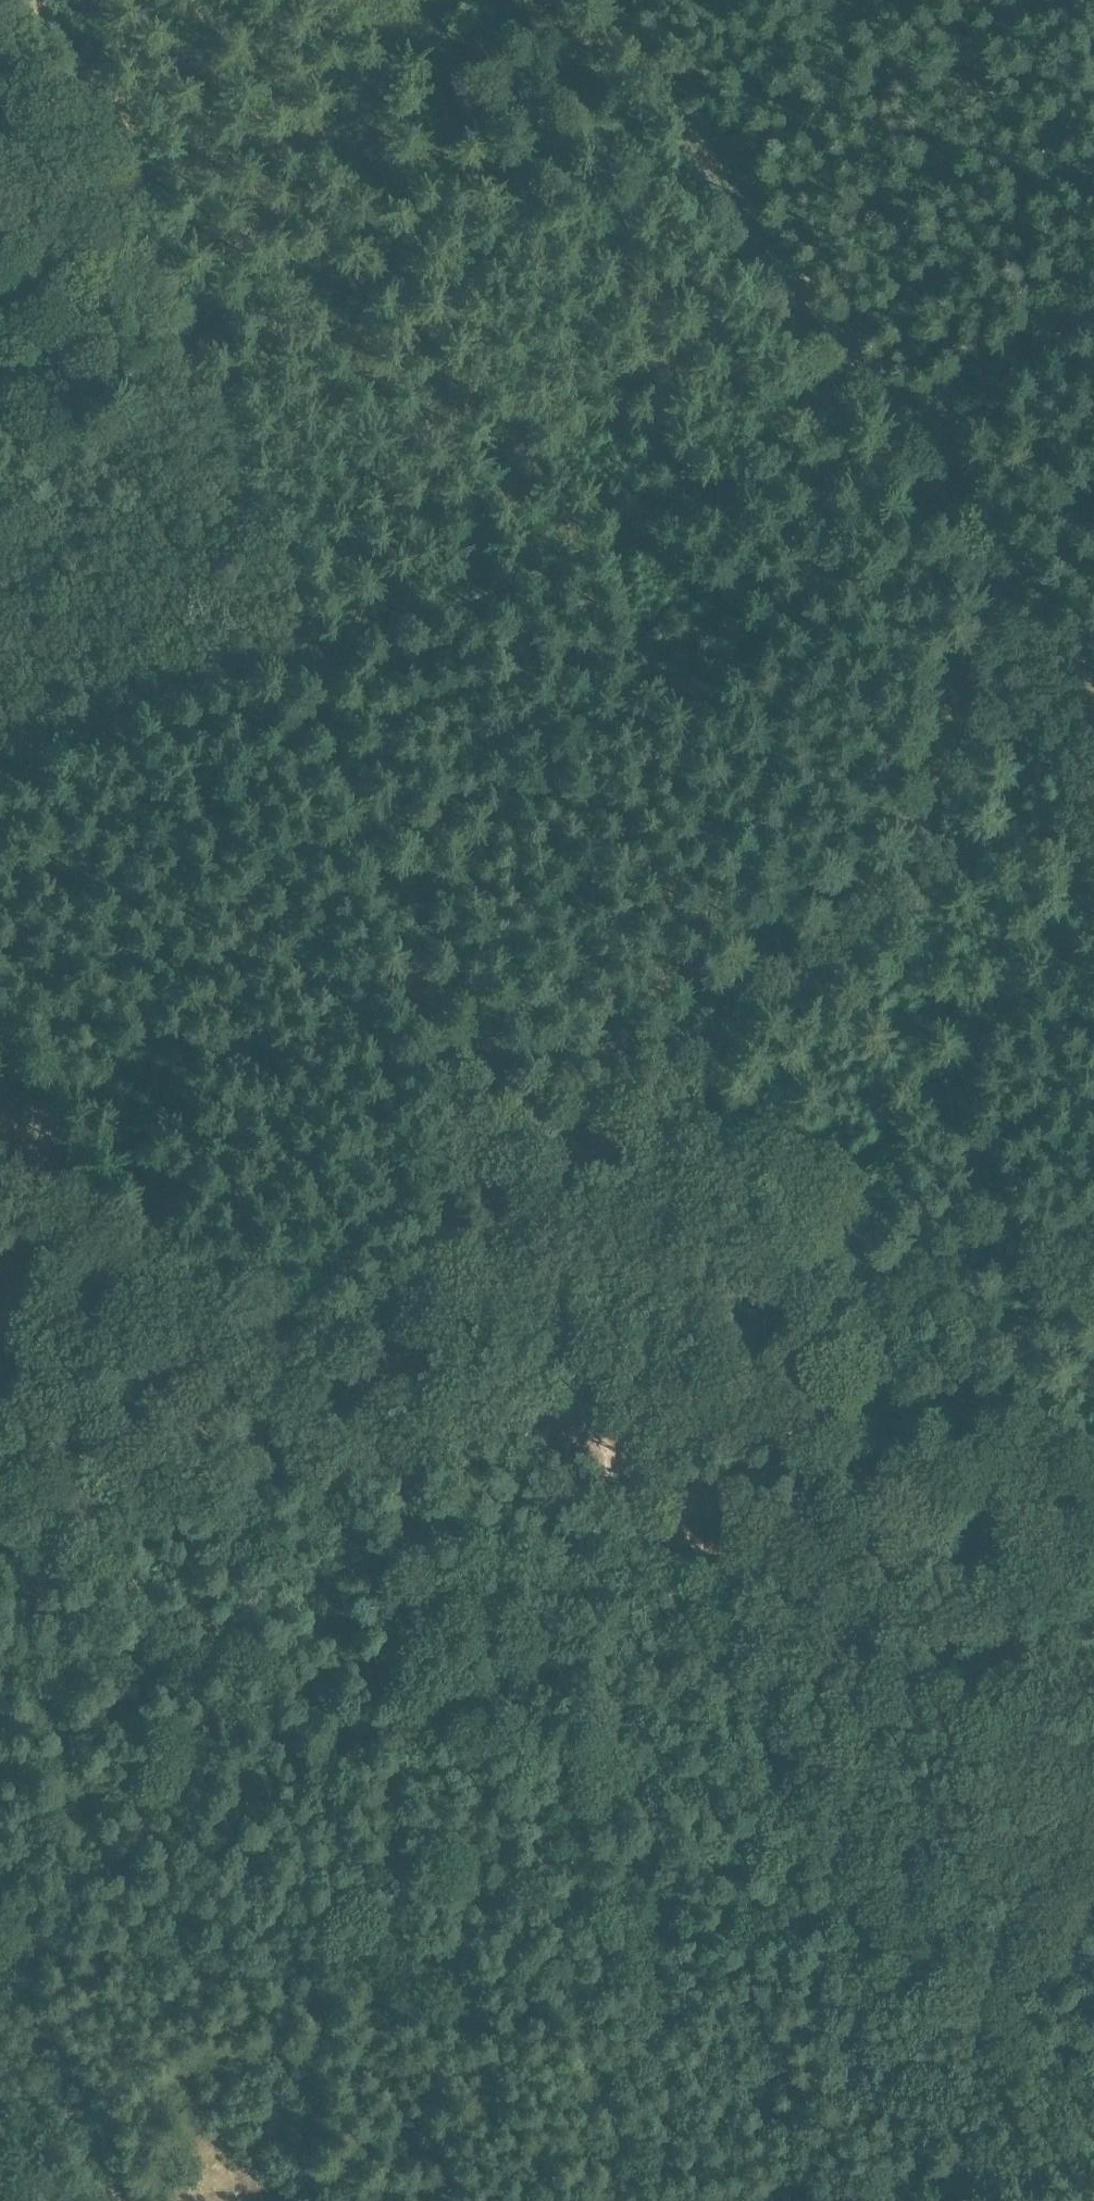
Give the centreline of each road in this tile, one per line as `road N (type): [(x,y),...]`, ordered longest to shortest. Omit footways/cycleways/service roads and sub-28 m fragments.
road 1 (track): [(1093,757),(1003,590),(904,442),(677,140),(602,0)]
road 2 (track): [(870,2200),(1093,2172)]

